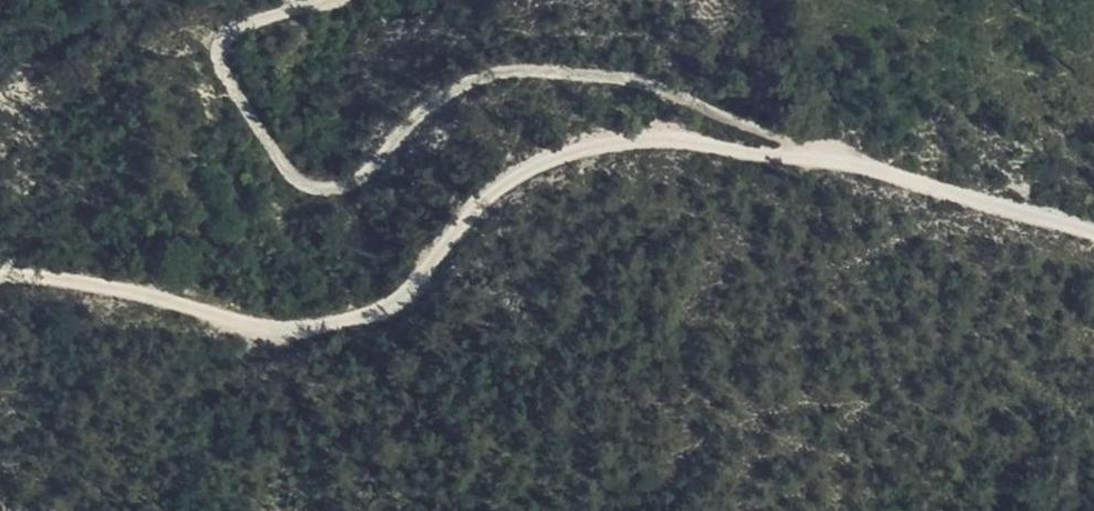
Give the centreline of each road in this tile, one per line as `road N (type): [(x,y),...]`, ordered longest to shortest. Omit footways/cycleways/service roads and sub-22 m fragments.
road 1 (track): [(0,291),(189,299),(257,346),(383,316),(469,220),(523,174),(574,154),(628,142),(828,157)]
road 2 (track): [(336,0),(211,39),(220,74),(310,193),(343,191),(425,110),(482,76),(623,80),(681,95),(828,157)]
road 3 (track): [(828,157),(886,179),(1013,196),(1093,217)]

